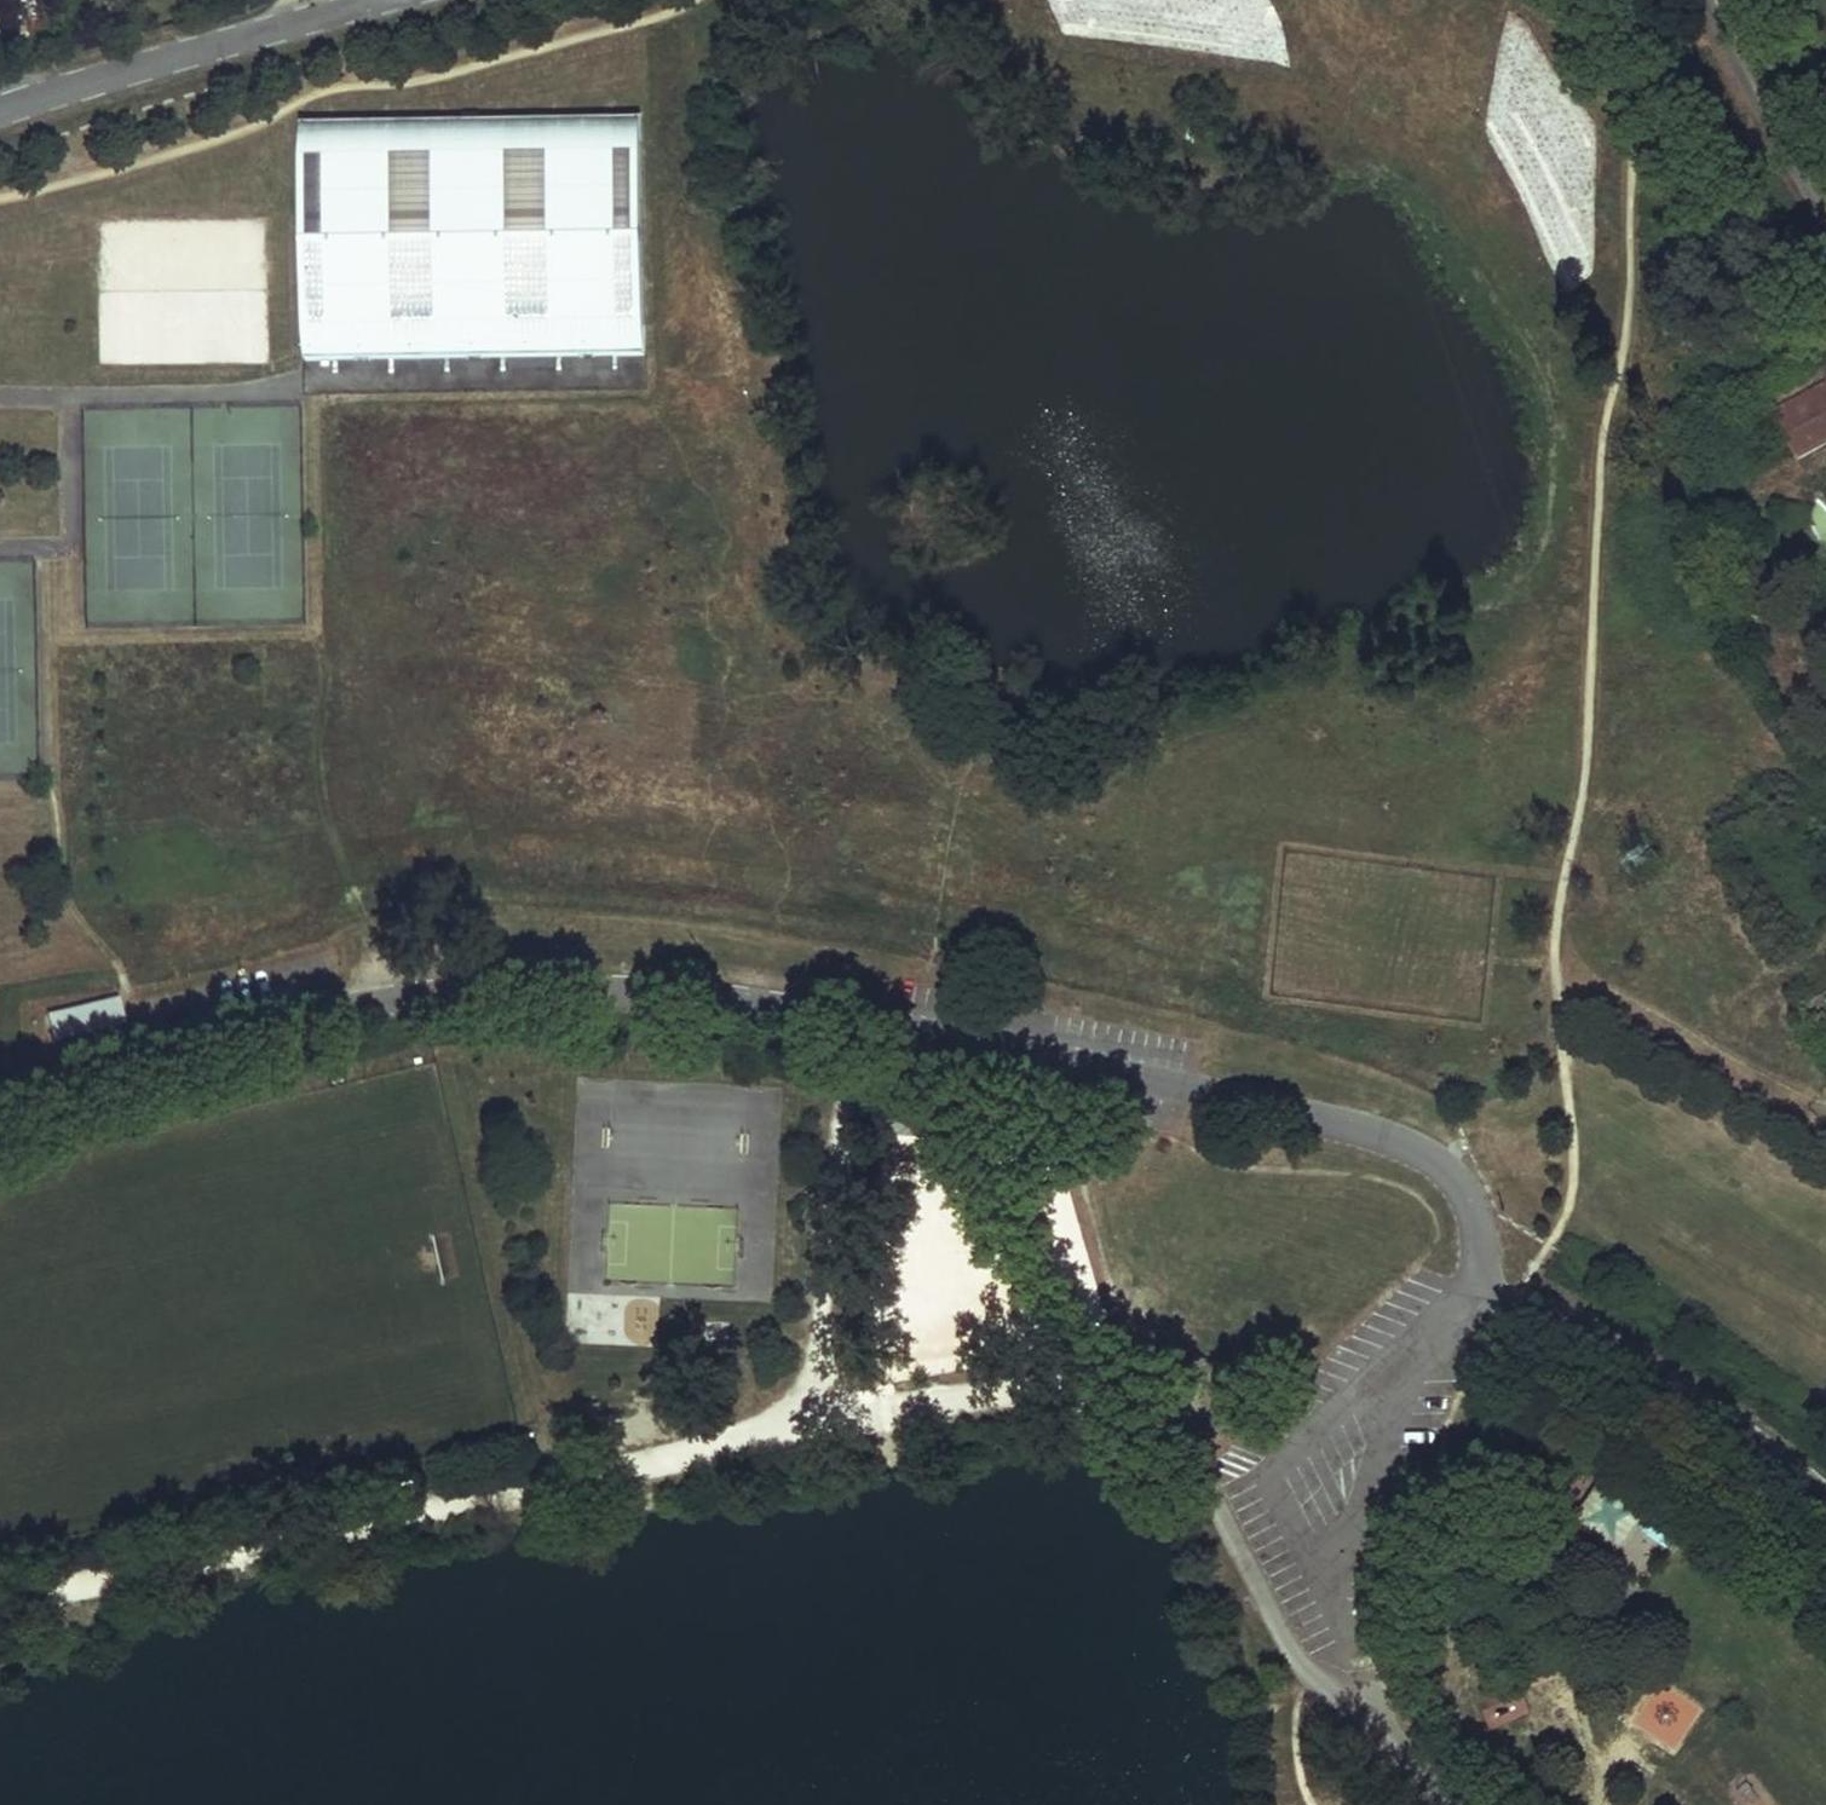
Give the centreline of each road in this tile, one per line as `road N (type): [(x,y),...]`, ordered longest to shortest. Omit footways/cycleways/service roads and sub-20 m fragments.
road 1 (unclassified): [(0,1090),(328,1010),(480,988),(590,988),(850,1018),(1220,1093),(1387,1138),(1436,1163),(1464,1192),(1482,1281),(1669,1383),(1825,1504)]
road 2 (residential): [(0,113),(373,0)]
road 3 (residential): [(1825,218),(1704,0)]

